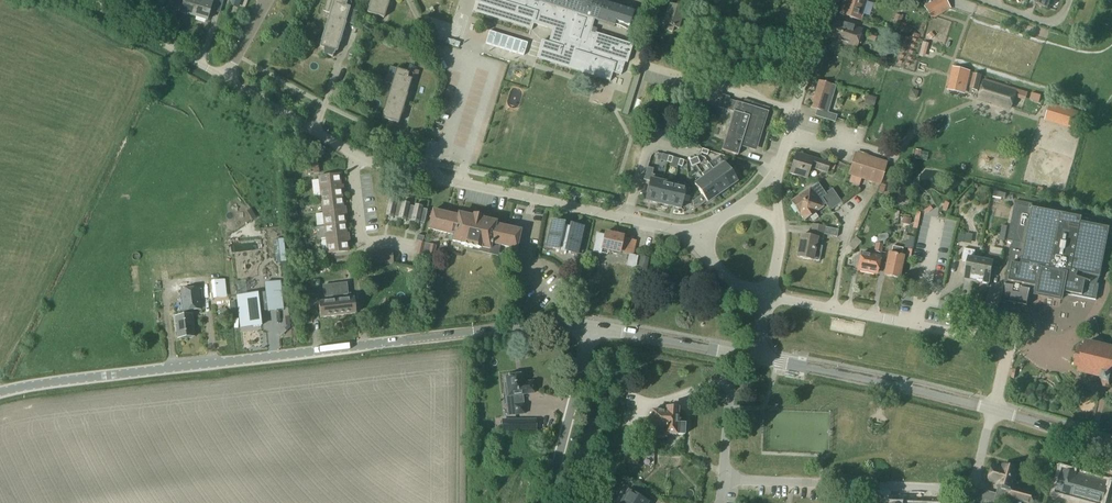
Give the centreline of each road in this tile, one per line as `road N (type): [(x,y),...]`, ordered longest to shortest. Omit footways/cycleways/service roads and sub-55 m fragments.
road 1 (tertiary): [(0,392),(473,333)]
road 2 (residential): [(699,239),(357,154)]
road 3 (residential): [(993,411),(1006,355),(1001,343),(768,289)]
road 4 (residential): [(967,488),(725,479)]
road 5 (tertiary): [(993,411),(758,357)]
road 6 (tertiary): [(547,502),(593,328)]
road 7 (residential): [(776,170),(827,0)]
road 8 (residential): [(227,79),(87,0)]
road 9 (residential): [(357,154),(227,79)]
road 10 (residential): [(411,248),(361,247),(357,154)]
road 11 (tertiary): [(730,352),(593,328)]
road 12 (residential): [(725,479),(730,352)]
road 13 (tertiary): [(1111,448),(993,411)]
road 14 (tertiary): [(593,328),(555,323),(473,333)]

